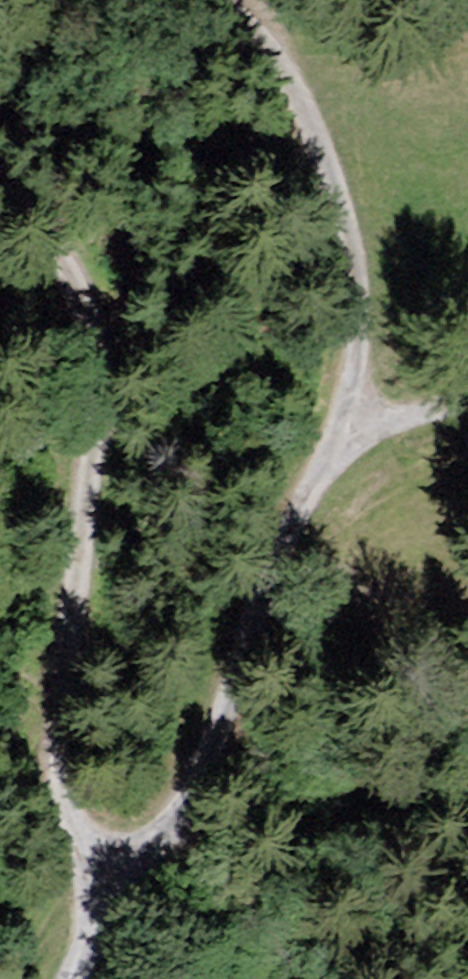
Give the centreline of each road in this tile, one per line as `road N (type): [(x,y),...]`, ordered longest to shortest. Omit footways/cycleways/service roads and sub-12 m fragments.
road 1 (residential): [(216,0),(252,24),(333,216),(279,521),(228,687),(164,835),(130,865),(119,887)]
road 2 (residential): [(119,887),(69,837),(47,764),(81,424),(80,339),(62,275),(24,209),(0,186)]
road 3 (track): [(467,405),(373,427),(261,561)]

